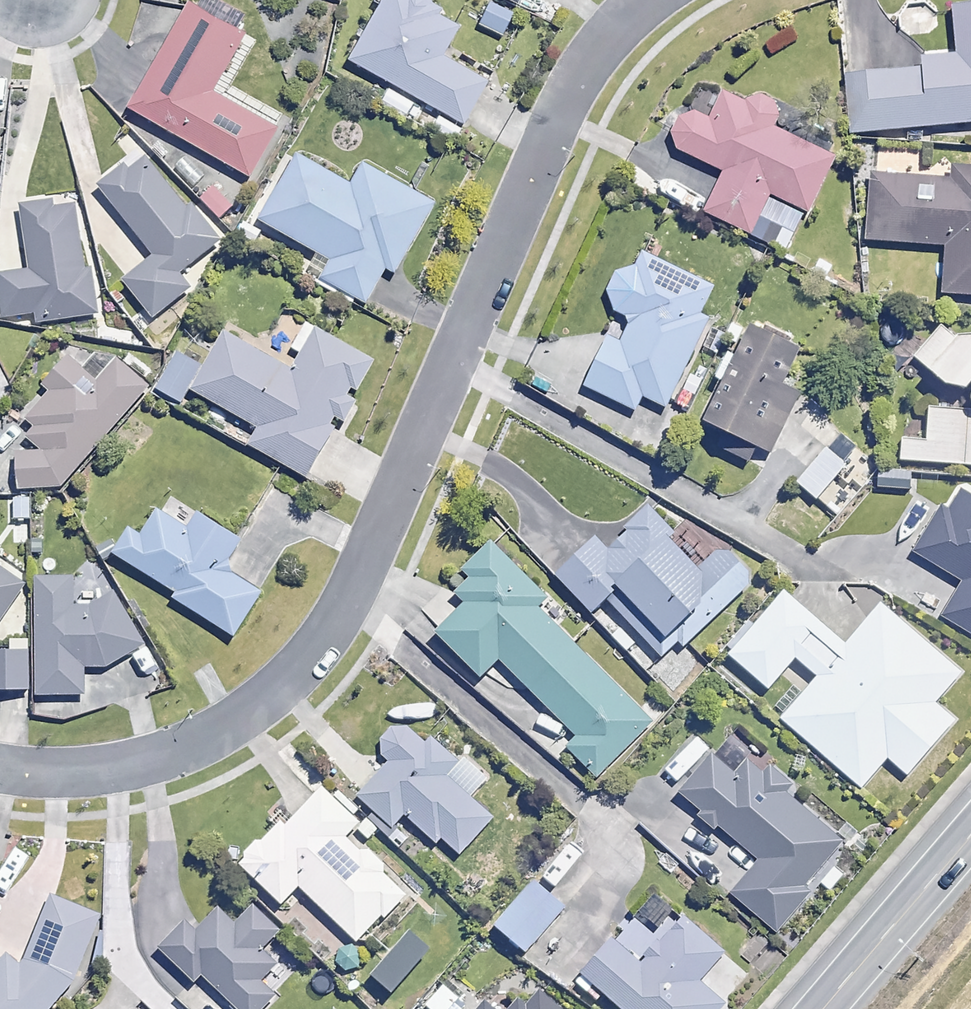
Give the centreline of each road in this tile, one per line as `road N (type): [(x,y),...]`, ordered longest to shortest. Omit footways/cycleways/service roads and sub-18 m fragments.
road 1 (residential): [(0,767),(61,771),(144,758),(244,702),(291,656),(369,510),(549,102),(629,0)]
road 2 (tertiary): [(970,837),(824,1008)]

